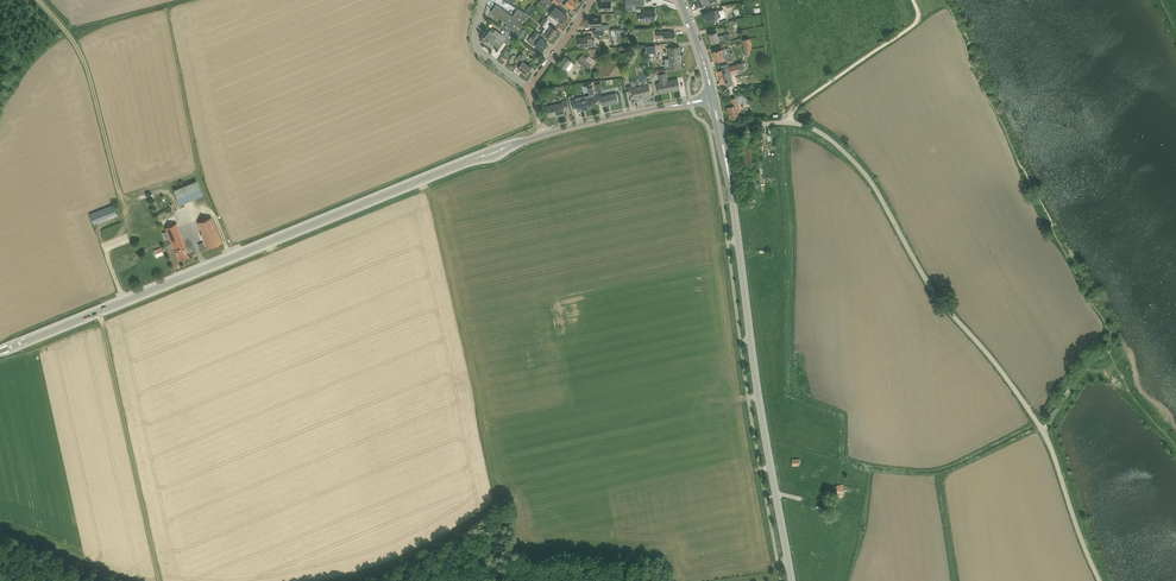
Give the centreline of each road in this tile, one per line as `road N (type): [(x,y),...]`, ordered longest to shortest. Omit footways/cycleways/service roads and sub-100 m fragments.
road 1 (unclassified): [(1100,580),(1041,425),(933,291),(865,173),(810,127),(723,130)]
road 2 (tertiary): [(0,355),(474,158)]
road 3 (tertiary): [(792,580),(730,179)]
road 4 (track): [(126,302),(99,229),(122,216),(124,205),(84,57),(41,0)]
road 5 (track): [(160,580),(98,314)]

